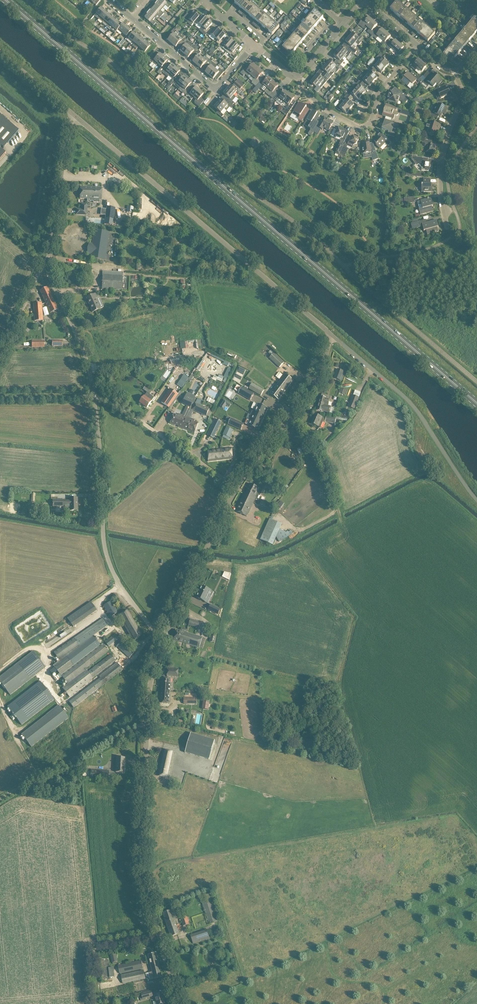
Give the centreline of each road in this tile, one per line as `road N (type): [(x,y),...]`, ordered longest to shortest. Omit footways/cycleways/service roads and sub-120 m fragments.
road 1 (primary): [(476,405),(5,0)]
road 2 (unclassified): [(476,382),(324,245),(193,143),(116,67),(26,0)]
road 3 (unclassified): [(163,638),(112,573),(91,379),(44,267)]
road 4 (tertiary): [(178,1003),(141,853),(147,722),(163,638)]
road 5 (tertiary): [(163,638),(237,488),(314,385),(333,336)]
road 6 (tertiary): [(333,336),(72,117)]
road 7 (track): [(0,396),(93,395),(237,488)]
road 8 (unclassified): [(476,503),(414,408),(333,336)]
road 9 (residential): [(298,80),(362,126),(380,87),(414,45)]
road 10 (residential): [(133,19),(216,90),(253,43)]
road 11 (track): [(0,801),(147,722)]
road 12 (residential): [(443,221),(444,148),(462,95),(456,70)]
road 13 (unclassified): [(44,267),(72,117)]
road 14 (track): [(96,1003),(95,947),(159,934)]

